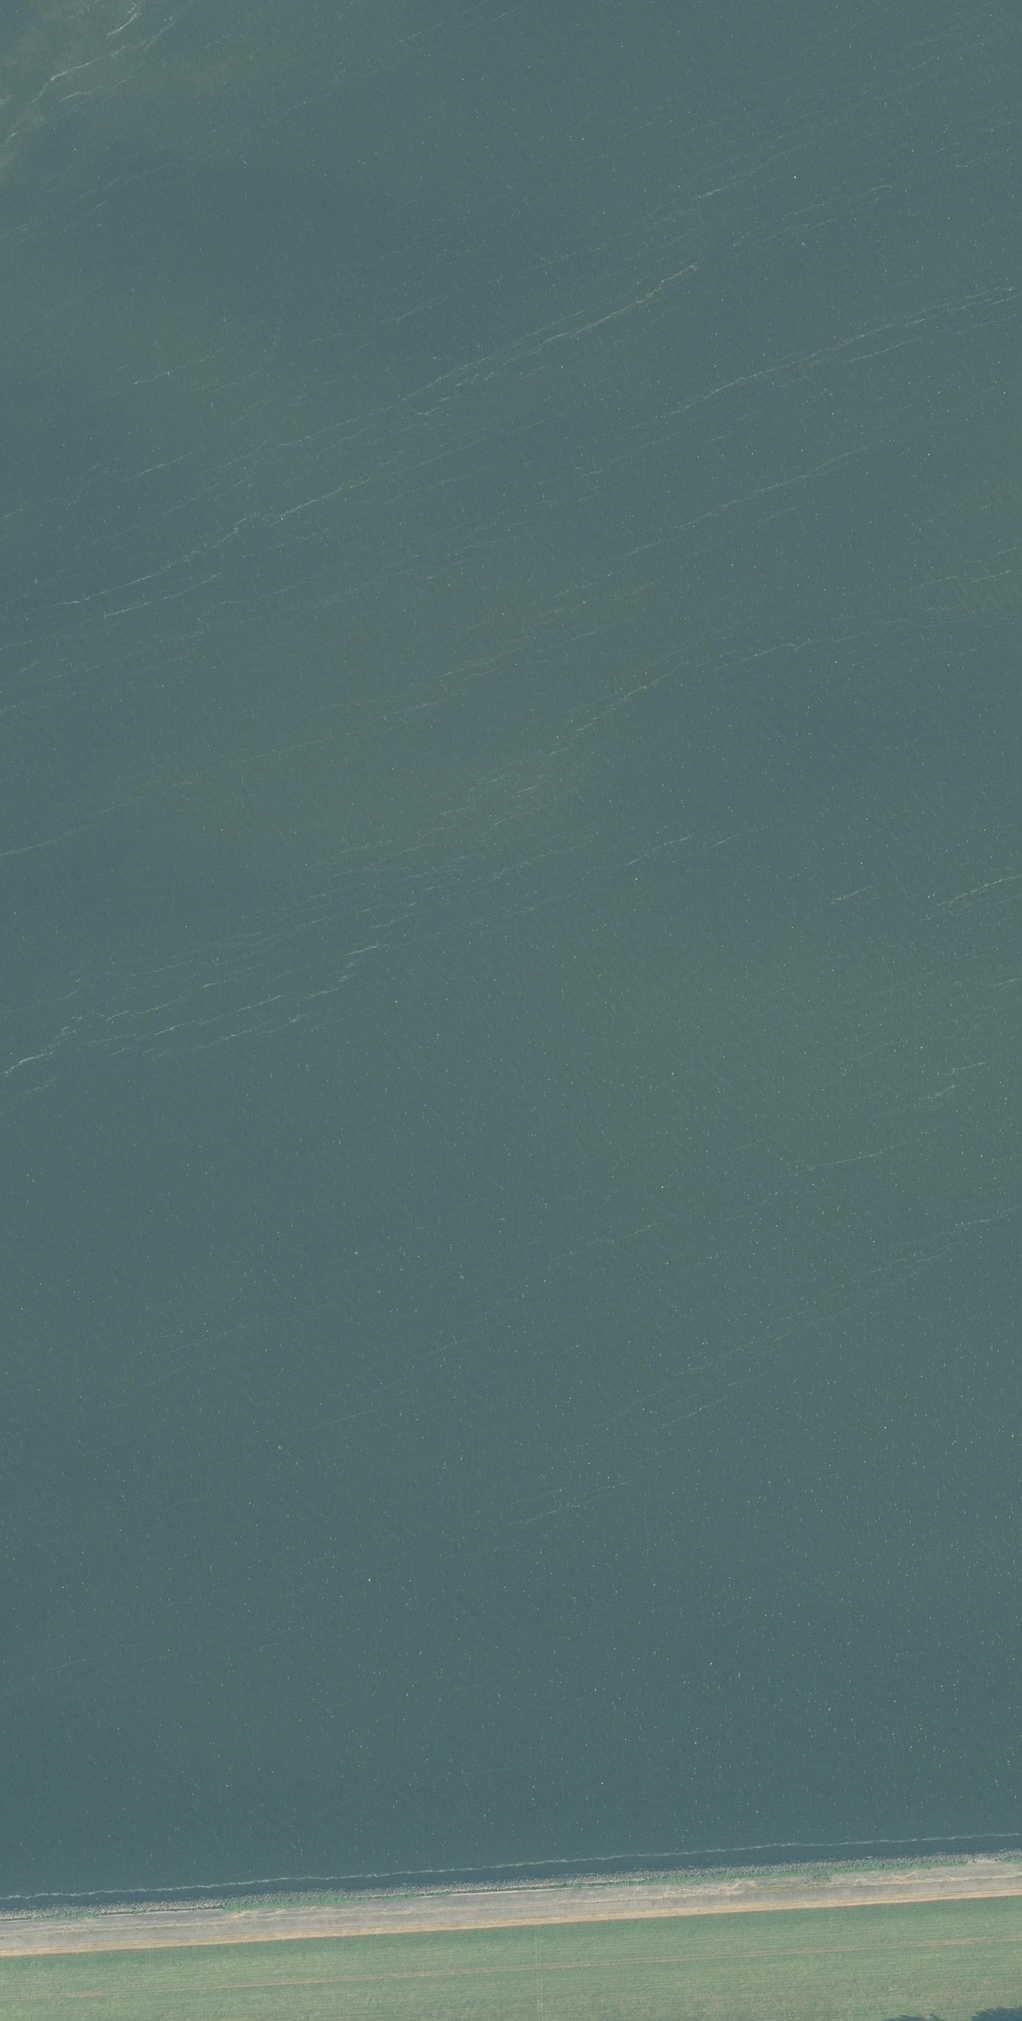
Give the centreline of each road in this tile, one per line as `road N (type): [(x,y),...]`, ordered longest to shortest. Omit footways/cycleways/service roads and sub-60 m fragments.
road 1 (track): [(1021,1945),(0,2005)]

